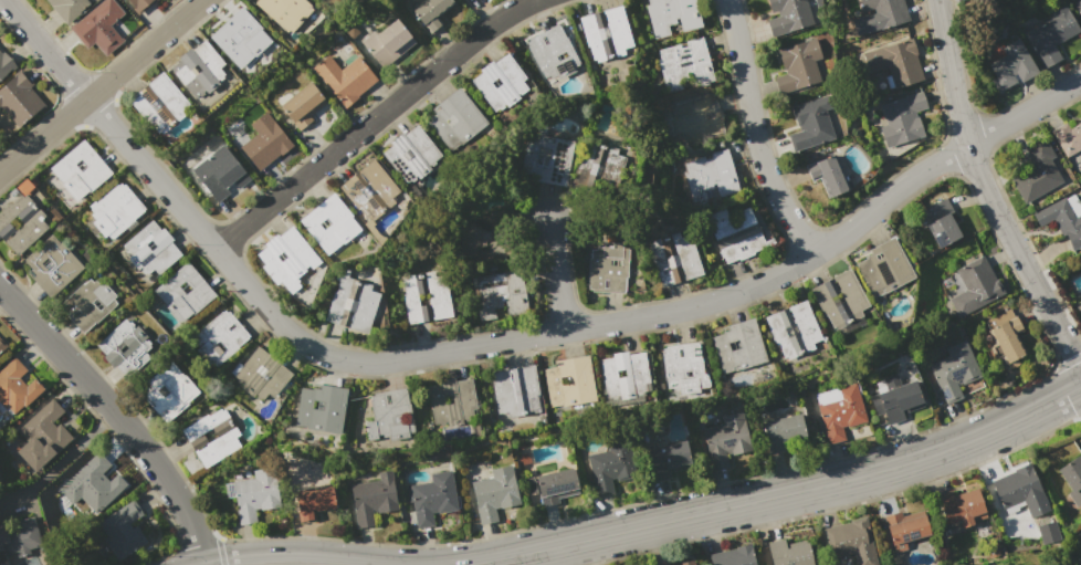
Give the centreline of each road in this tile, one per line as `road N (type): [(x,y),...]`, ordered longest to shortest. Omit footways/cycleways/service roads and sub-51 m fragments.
road 1 (residential): [(1080,80),(927,168),(811,259),(737,294),(667,314),(366,364),(314,352),(273,320),(8,8)]
road 2 (secondary): [(1080,386),(892,471),(489,564)]
road 3 (residential): [(544,0),(487,34),(214,252)]
road 4 (residential): [(937,0),(966,146),(1080,378)]
road 5 (residential): [(206,564),(192,527),(147,456),(0,288)]
road 6 (residential): [(811,259),(764,170),(726,0)]
road 7 (residential): [(209,0),(0,175)]

